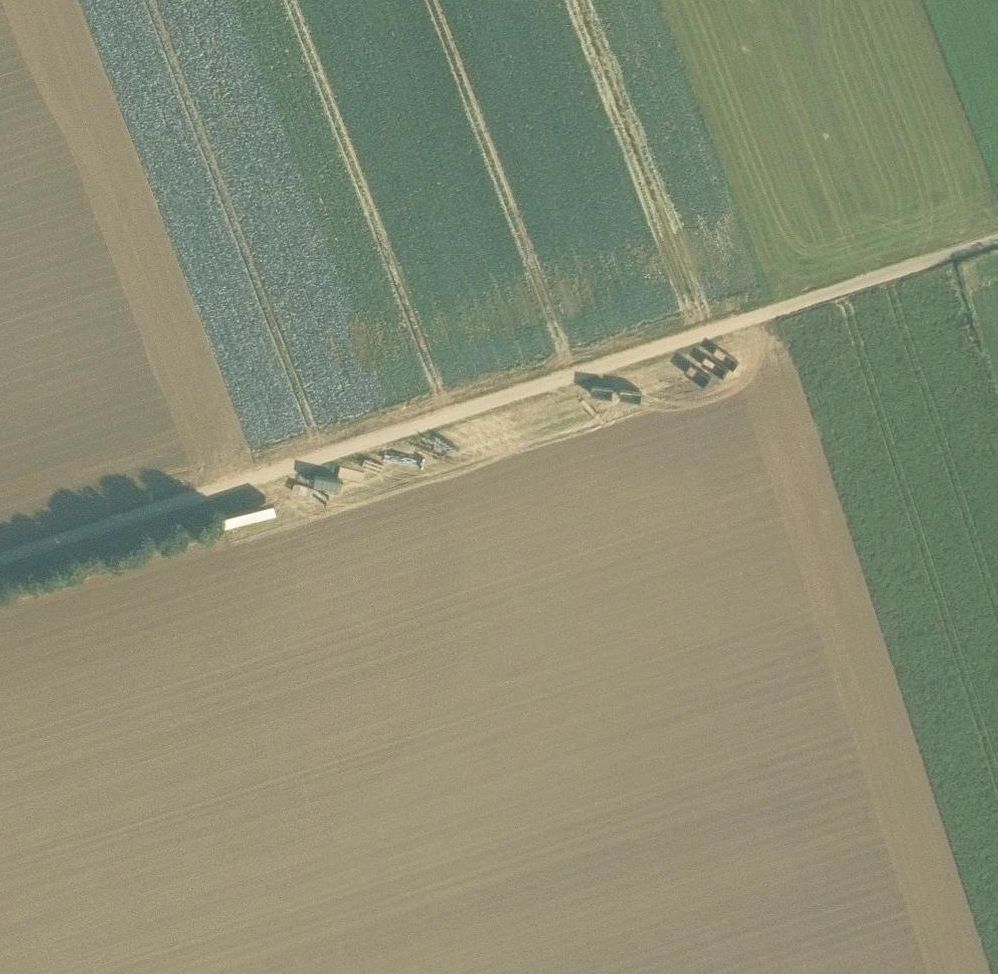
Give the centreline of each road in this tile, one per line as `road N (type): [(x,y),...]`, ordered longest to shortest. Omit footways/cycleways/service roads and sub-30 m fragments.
road 1 (track): [(0,558),(997,238)]

